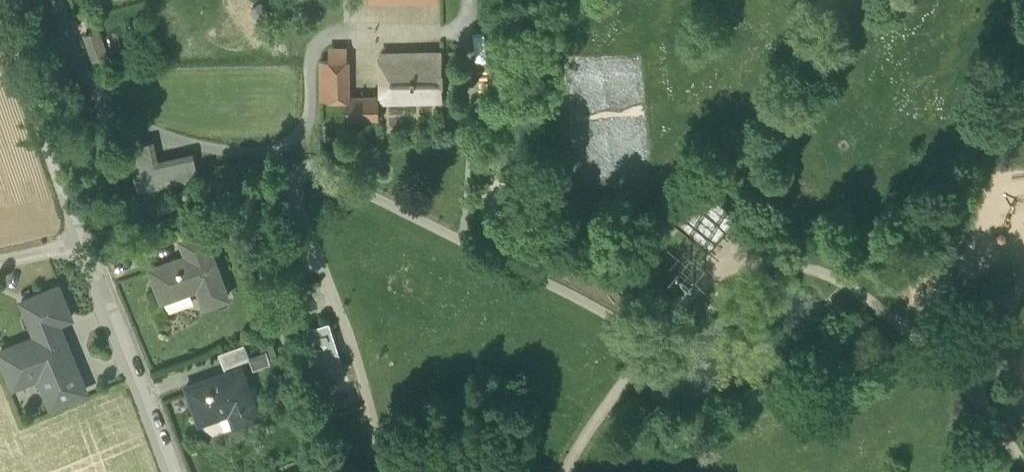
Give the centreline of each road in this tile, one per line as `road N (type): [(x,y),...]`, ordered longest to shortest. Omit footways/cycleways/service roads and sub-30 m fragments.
road 1 (residential): [(76,229),(169,471)]
road 2 (unclassified): [(76,229),(0,5)]

